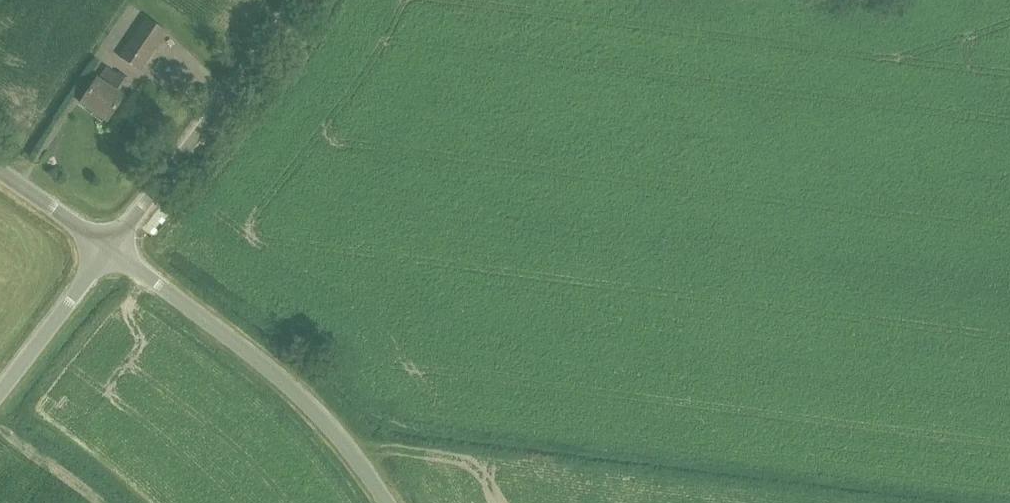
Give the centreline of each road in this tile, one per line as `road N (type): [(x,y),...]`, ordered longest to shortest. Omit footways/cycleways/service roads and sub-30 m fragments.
road 1 (unclassified): [(390,502),(292,389),(112,250)]
road 2 (unclassified): [(112,250),(295,0)]
road 3 (unclassified): [(0,395),(112,250)]
road 4 (unclassified): [(112,250),(0,173)]

